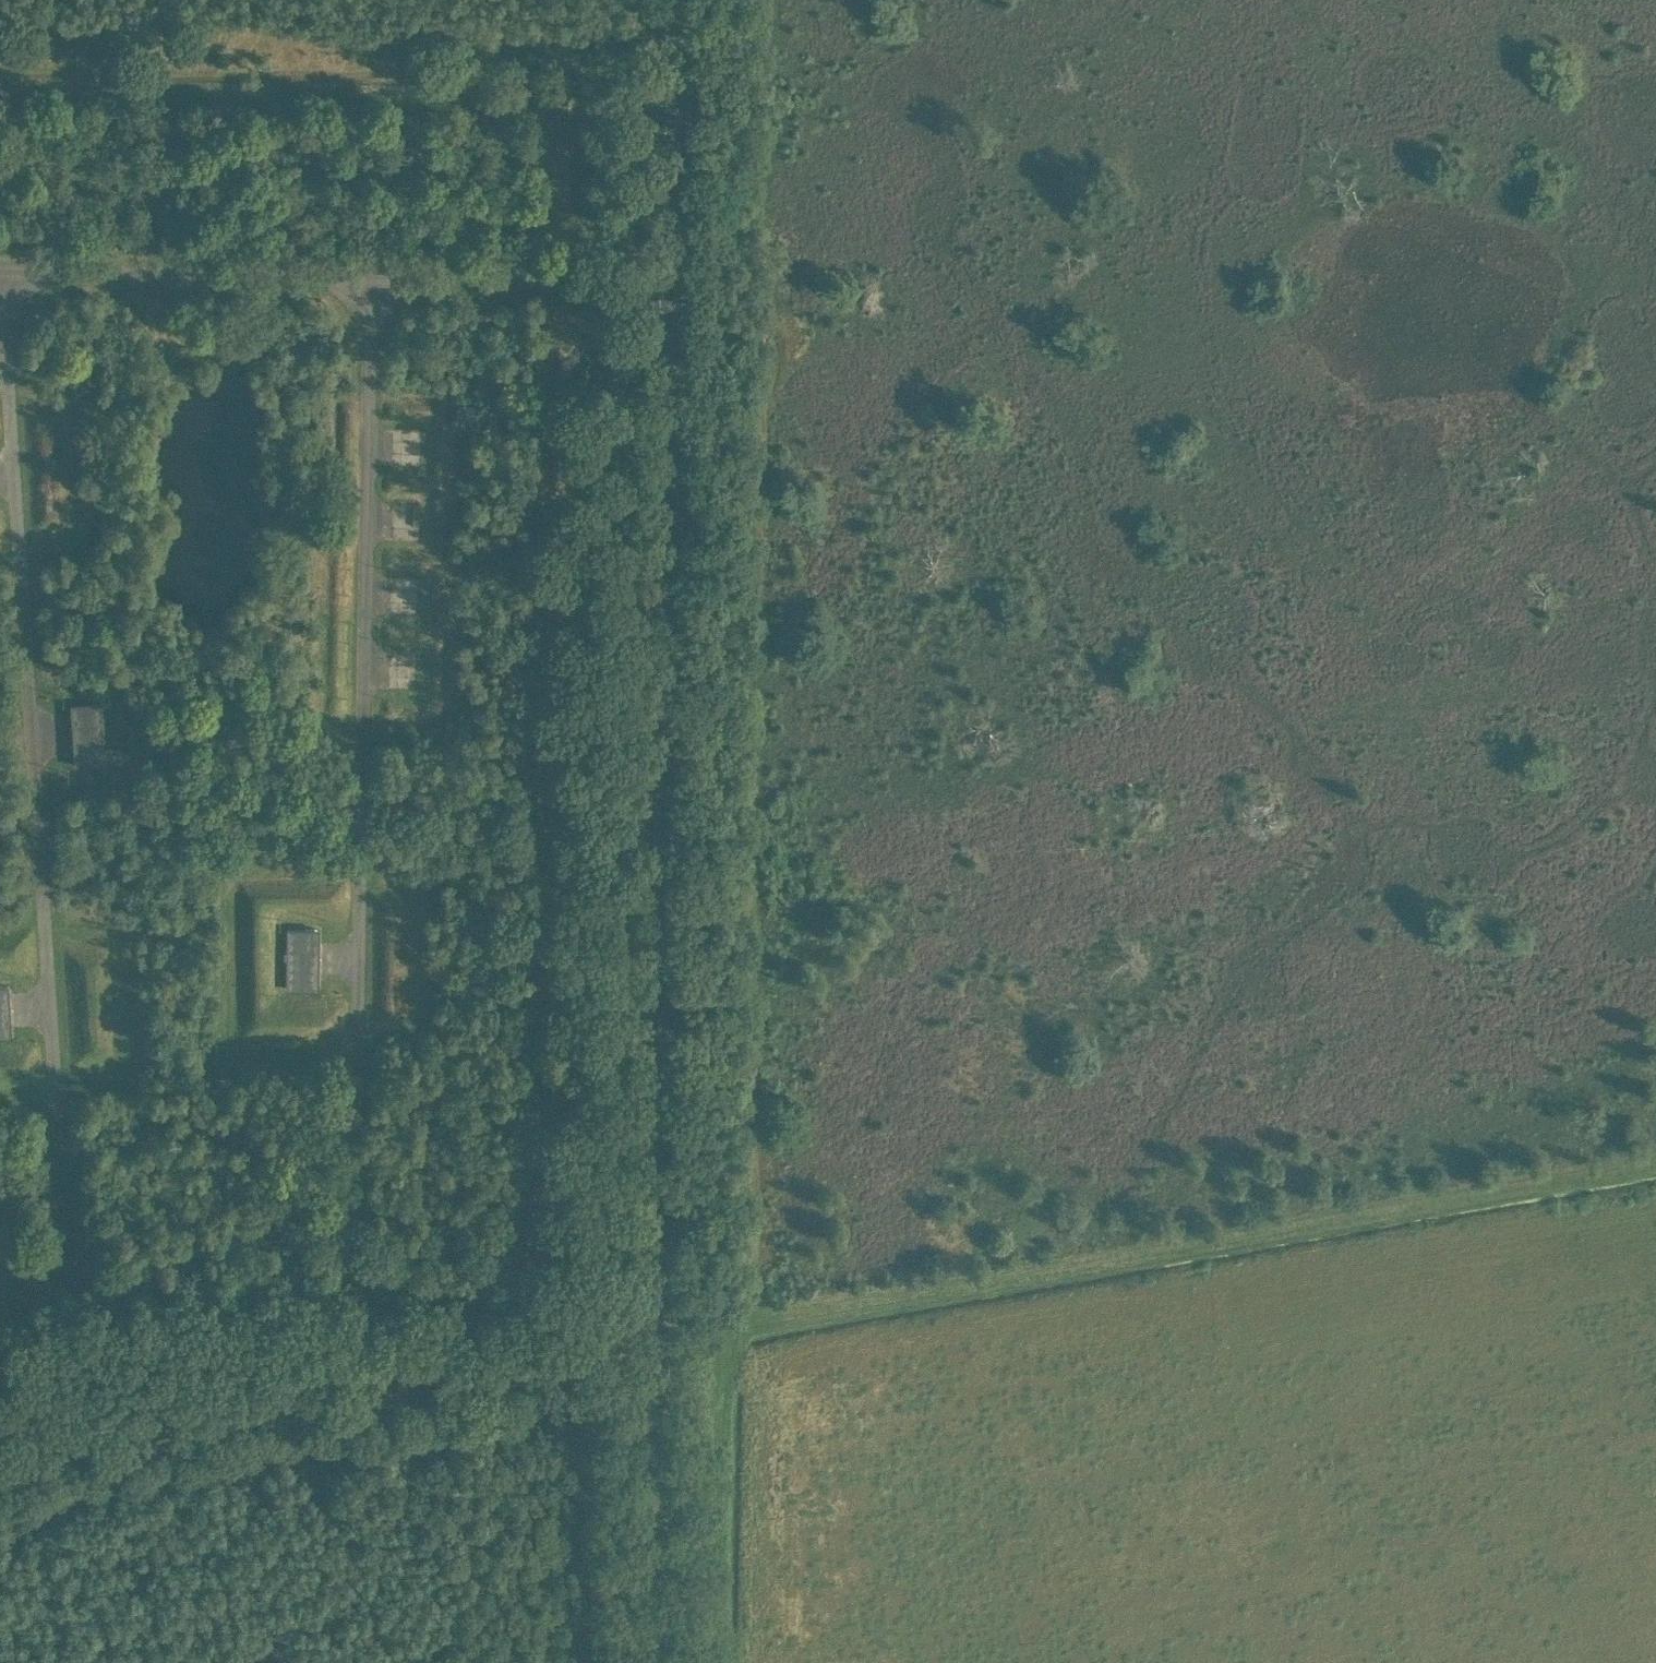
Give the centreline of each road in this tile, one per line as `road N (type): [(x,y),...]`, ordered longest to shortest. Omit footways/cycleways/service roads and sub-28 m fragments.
road 1 (unclassified): [(651,1662),(681,0)]

